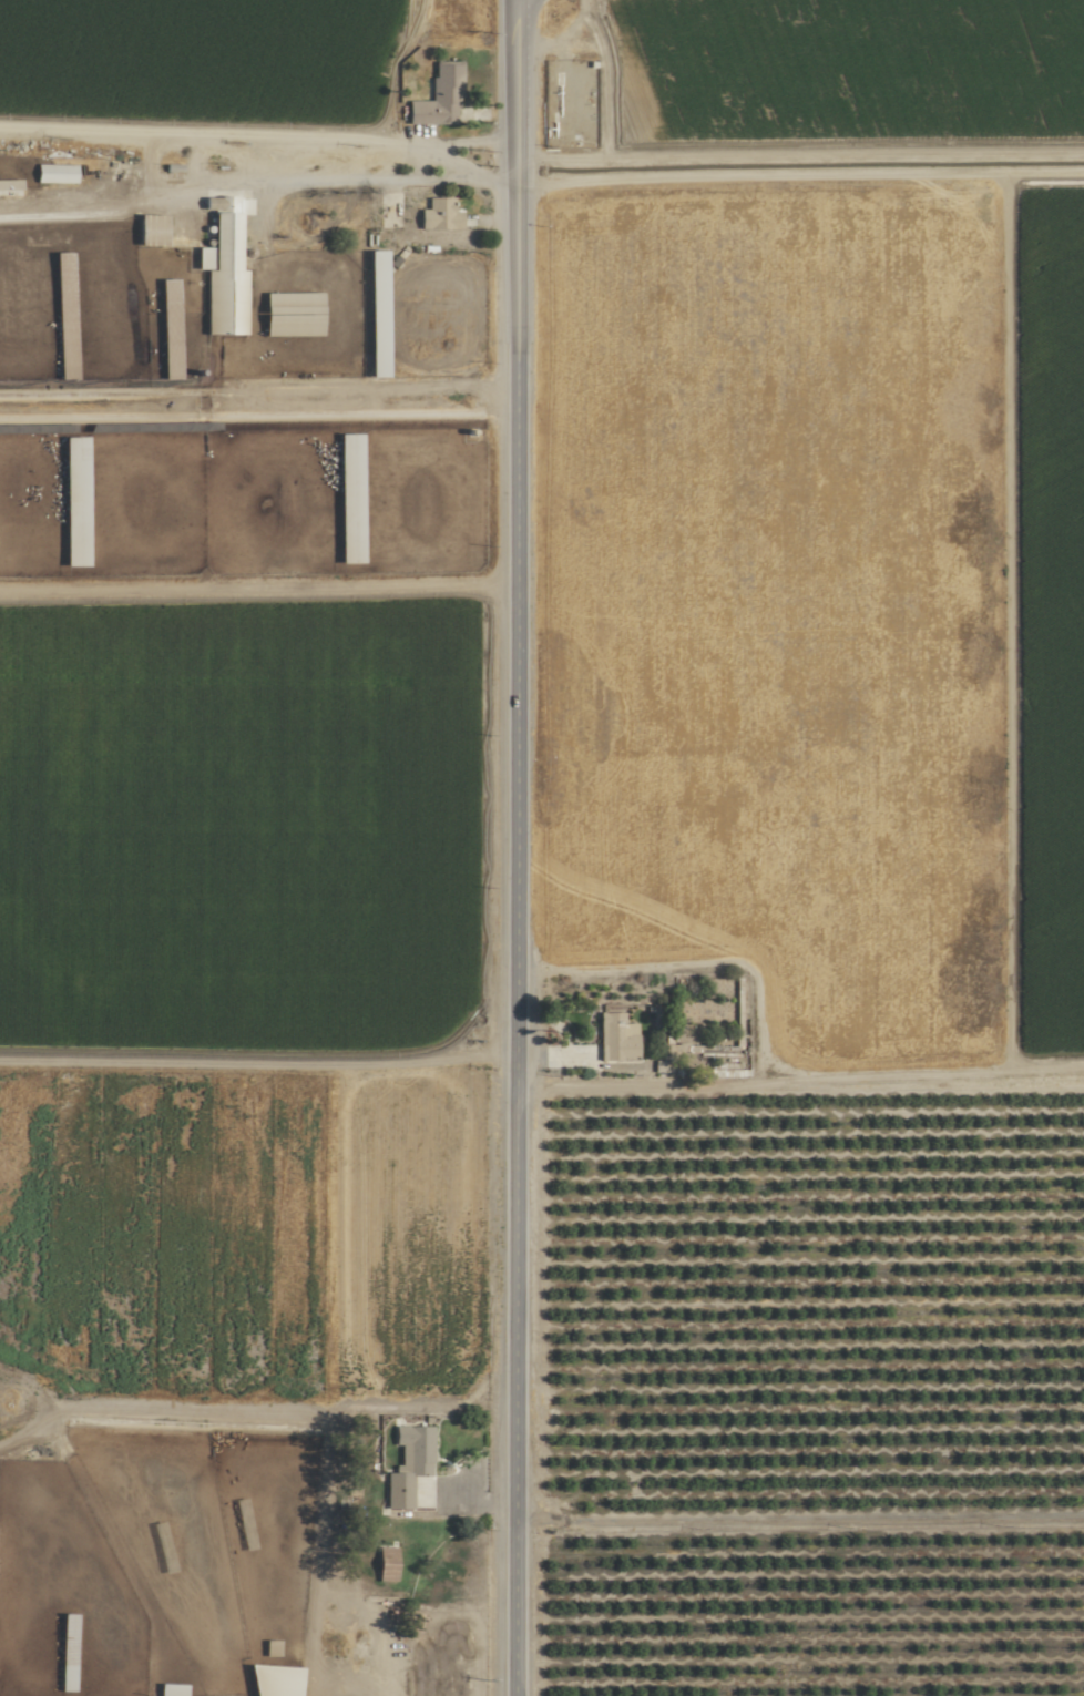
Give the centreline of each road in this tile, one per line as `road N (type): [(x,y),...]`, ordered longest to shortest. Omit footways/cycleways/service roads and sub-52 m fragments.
road 1 (tertiary): [(510,1695),(502,0)]
road 2 (track): [(1005,1072),(998,184),(975,176),(499,184)]

